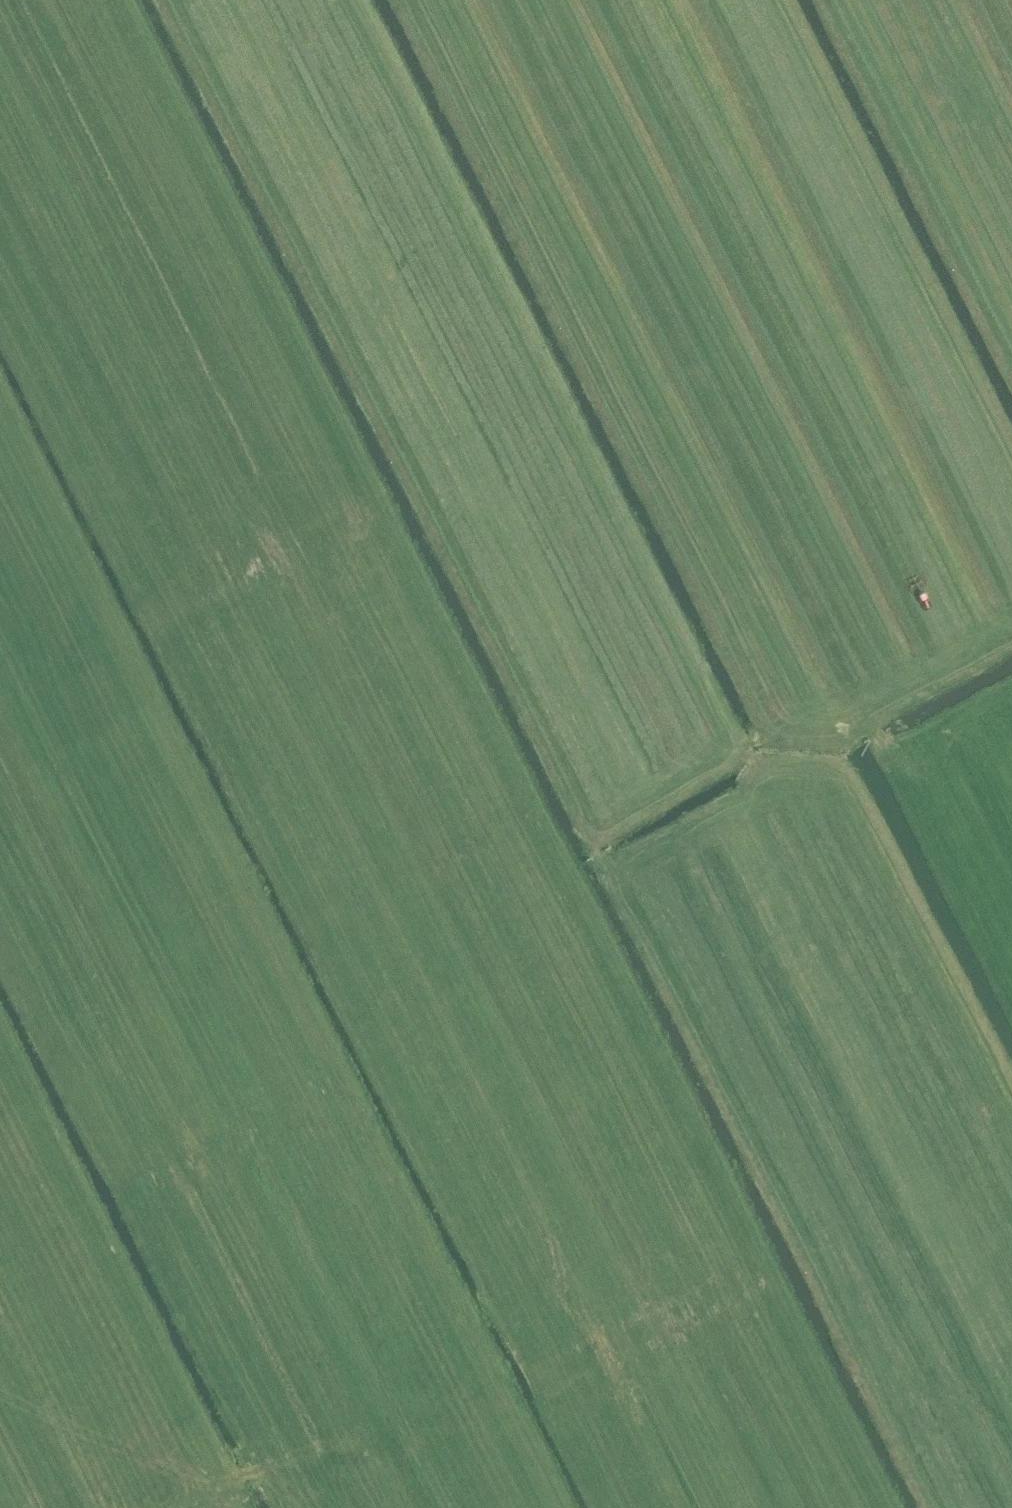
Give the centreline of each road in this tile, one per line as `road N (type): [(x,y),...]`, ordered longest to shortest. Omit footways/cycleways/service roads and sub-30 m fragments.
road 1 (track): [(298,1507),(0,913)]

